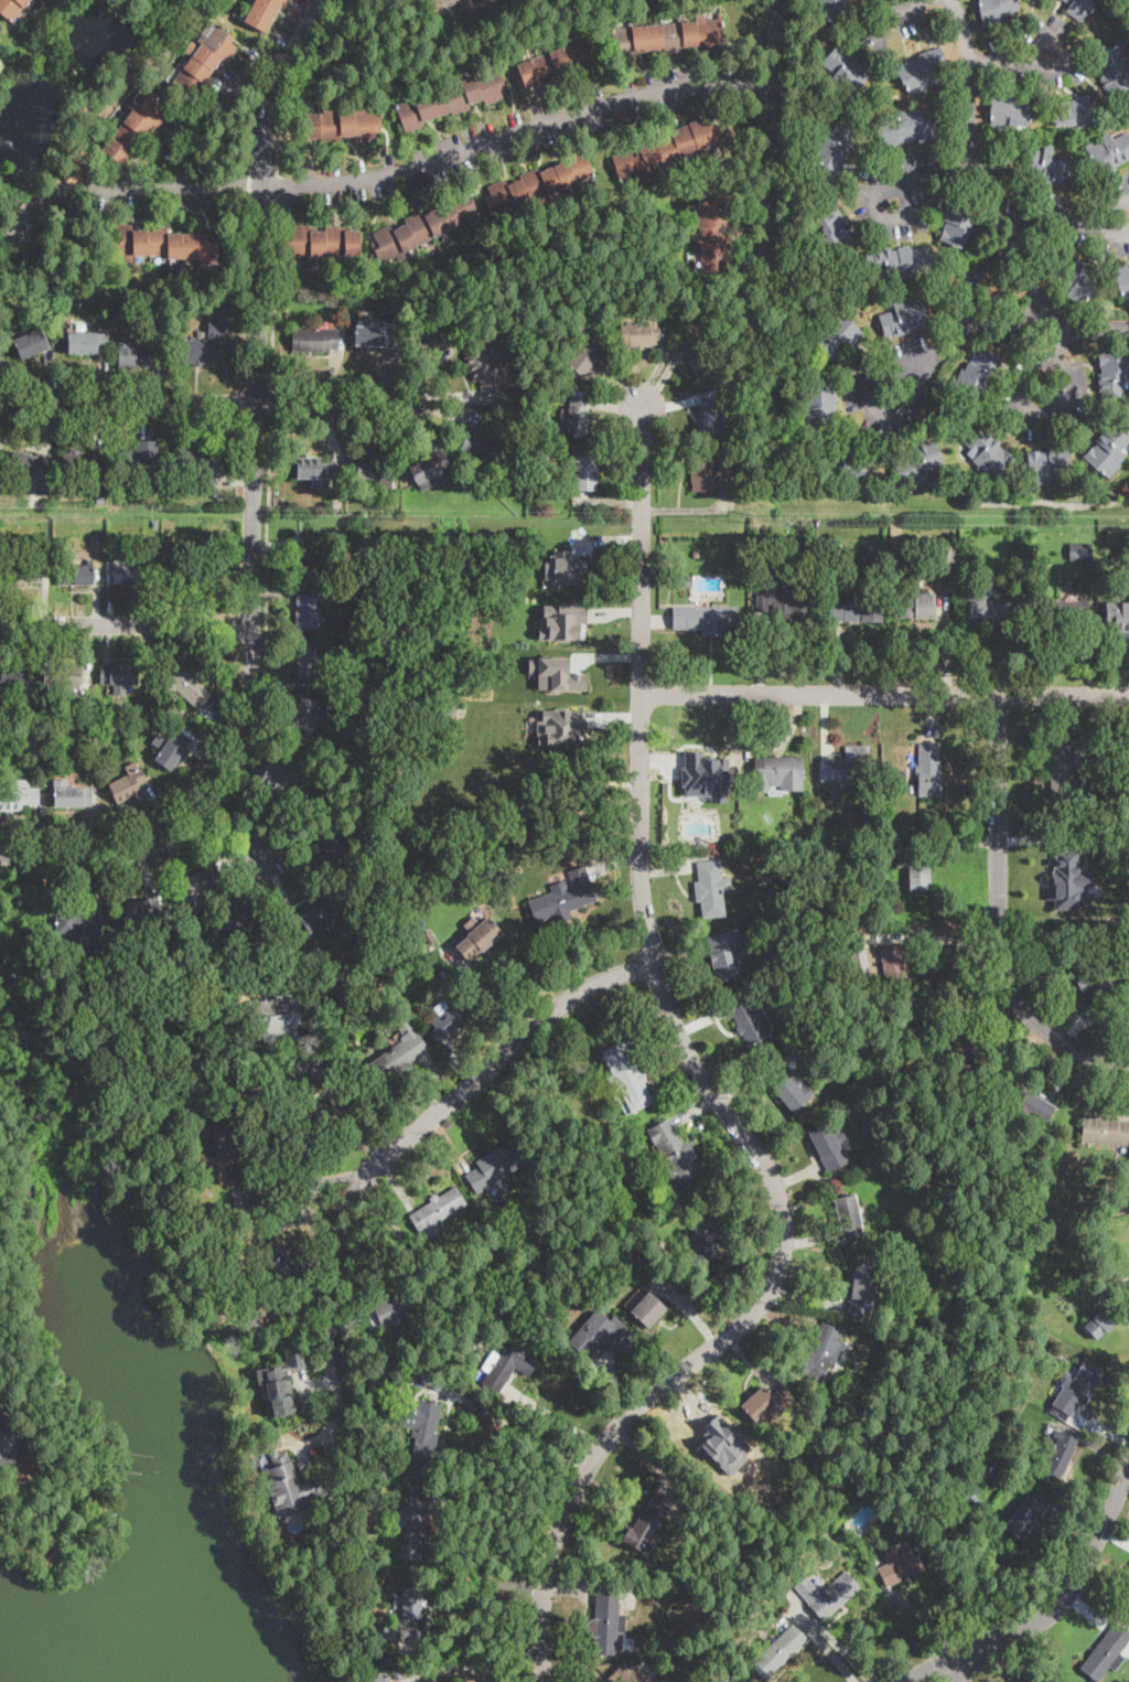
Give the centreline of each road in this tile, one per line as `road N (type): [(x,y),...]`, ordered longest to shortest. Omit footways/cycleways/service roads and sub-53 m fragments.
road 1 (residential): [(548,1681),(541,1638),(547,1575),(599,1450),(753,1317),(785,1245),(773,1177),(693,1067),(670,1017),(645,921),(644,406)]
road 2 (tertiary): [(0,856),(100,850),(158,834),(203,799),(243,727),(250,687),(262,151),(276,96),(328,0)]
road 3 (residential): [(79,191),(361,178),(589,105),(717,86),(773,90)]
road 4 (residential): [(641,694),(1128,696)]
road 5 (residential): [(1001,697),(1003,969),(1023,1018),(1069,1050),(1128,1062)]
road 6 (residential): [(654,965),(568,1004),(348,1183)]
road 7 (residential): [(54,400),(411,400)]
road 8 (residential): [(909,1681),(1046,1618),(1072,1592),(1128,1472)]
road 9 (residential): [(1017,246),(1020,213),(975,156),(969,65),(952,0)]
road 10 (residential): [(0,624),(250,625)]
road 11 (residential): [(770,236),(775,0)]
road 12 (residential): [(1035,363),(1056,364),(1067,376),(1064,399),(1051,408),(1023,395),(1024,374),(1035,363)]

